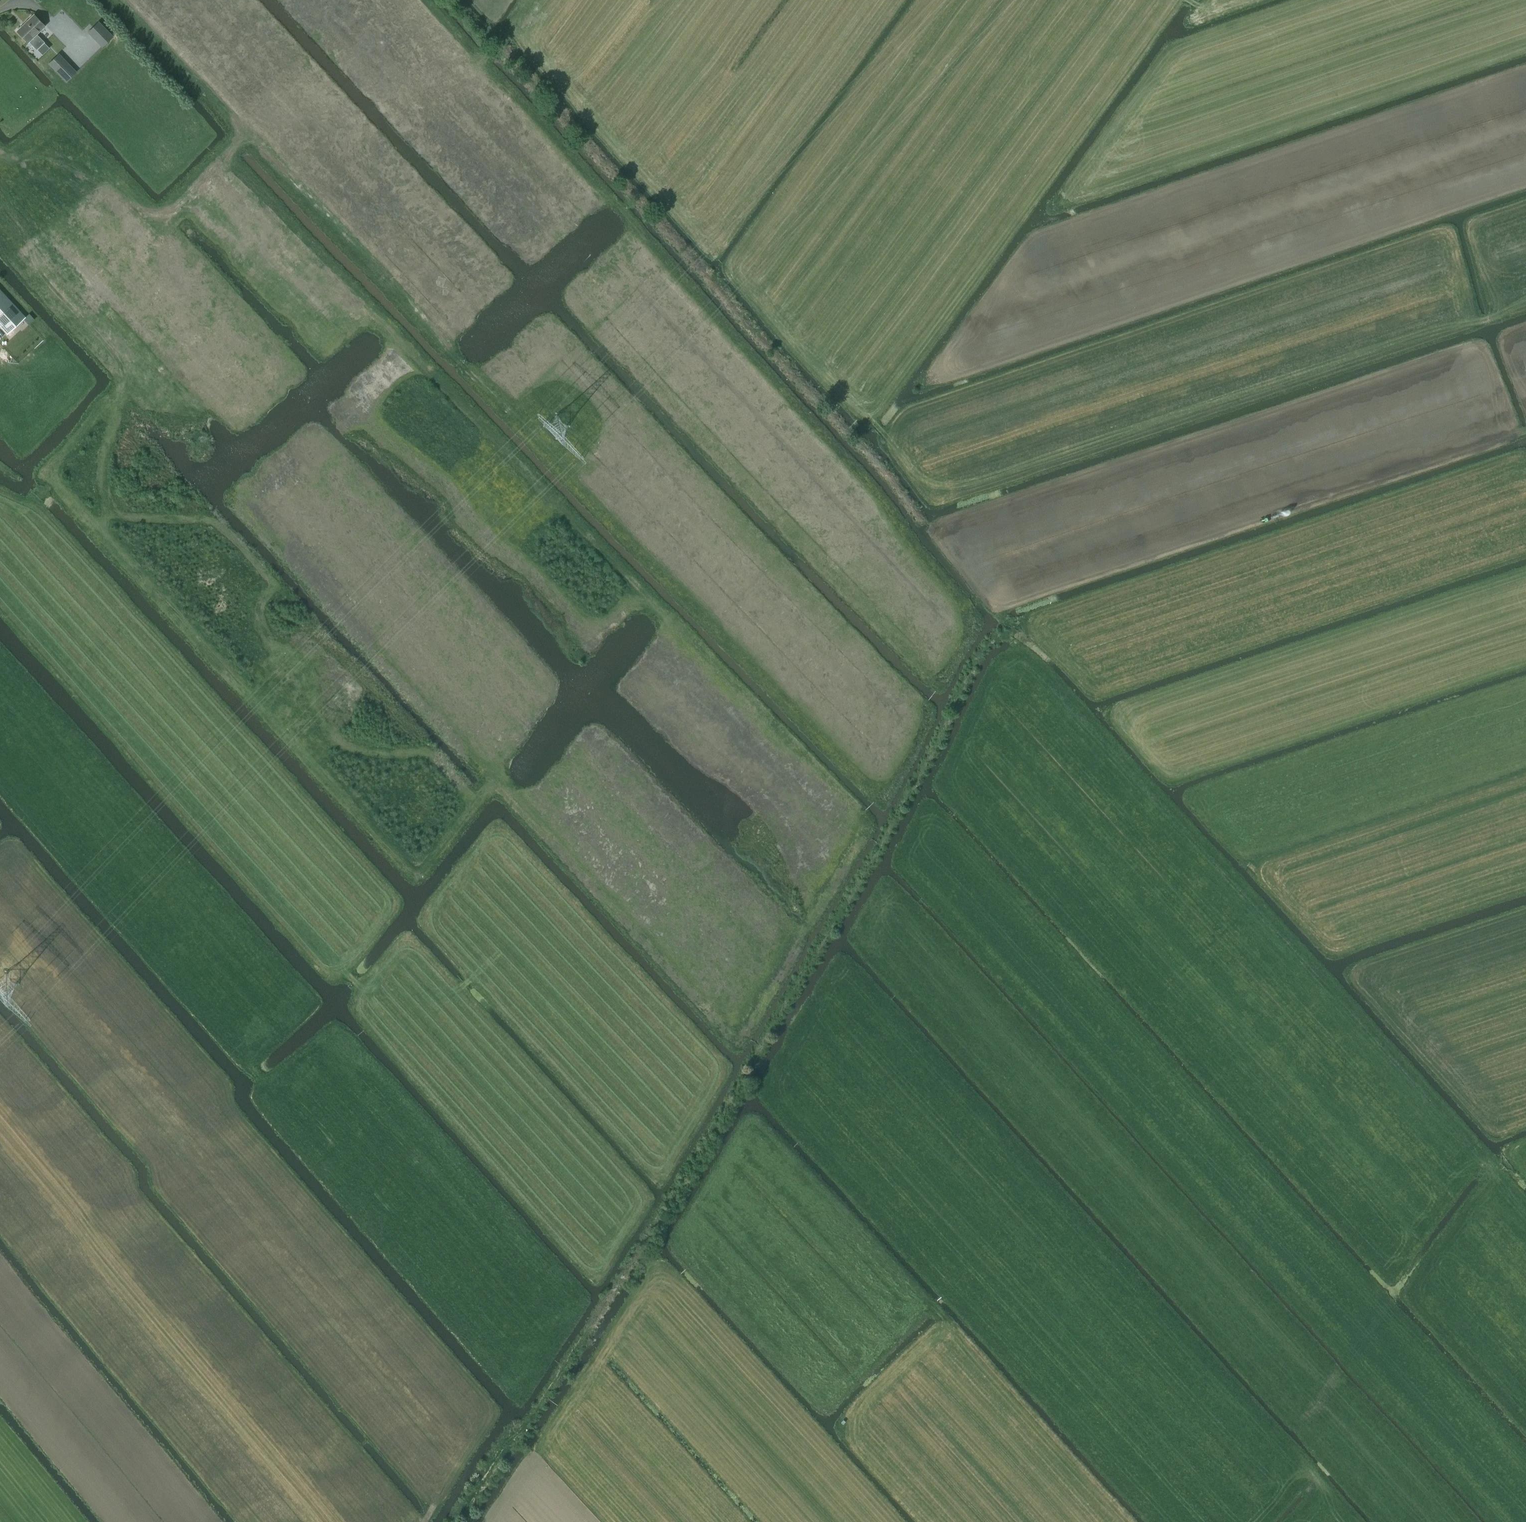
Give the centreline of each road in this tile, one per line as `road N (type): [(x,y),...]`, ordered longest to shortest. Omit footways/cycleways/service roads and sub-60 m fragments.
road 1 (track): [(1525,433),(1001,611)]

